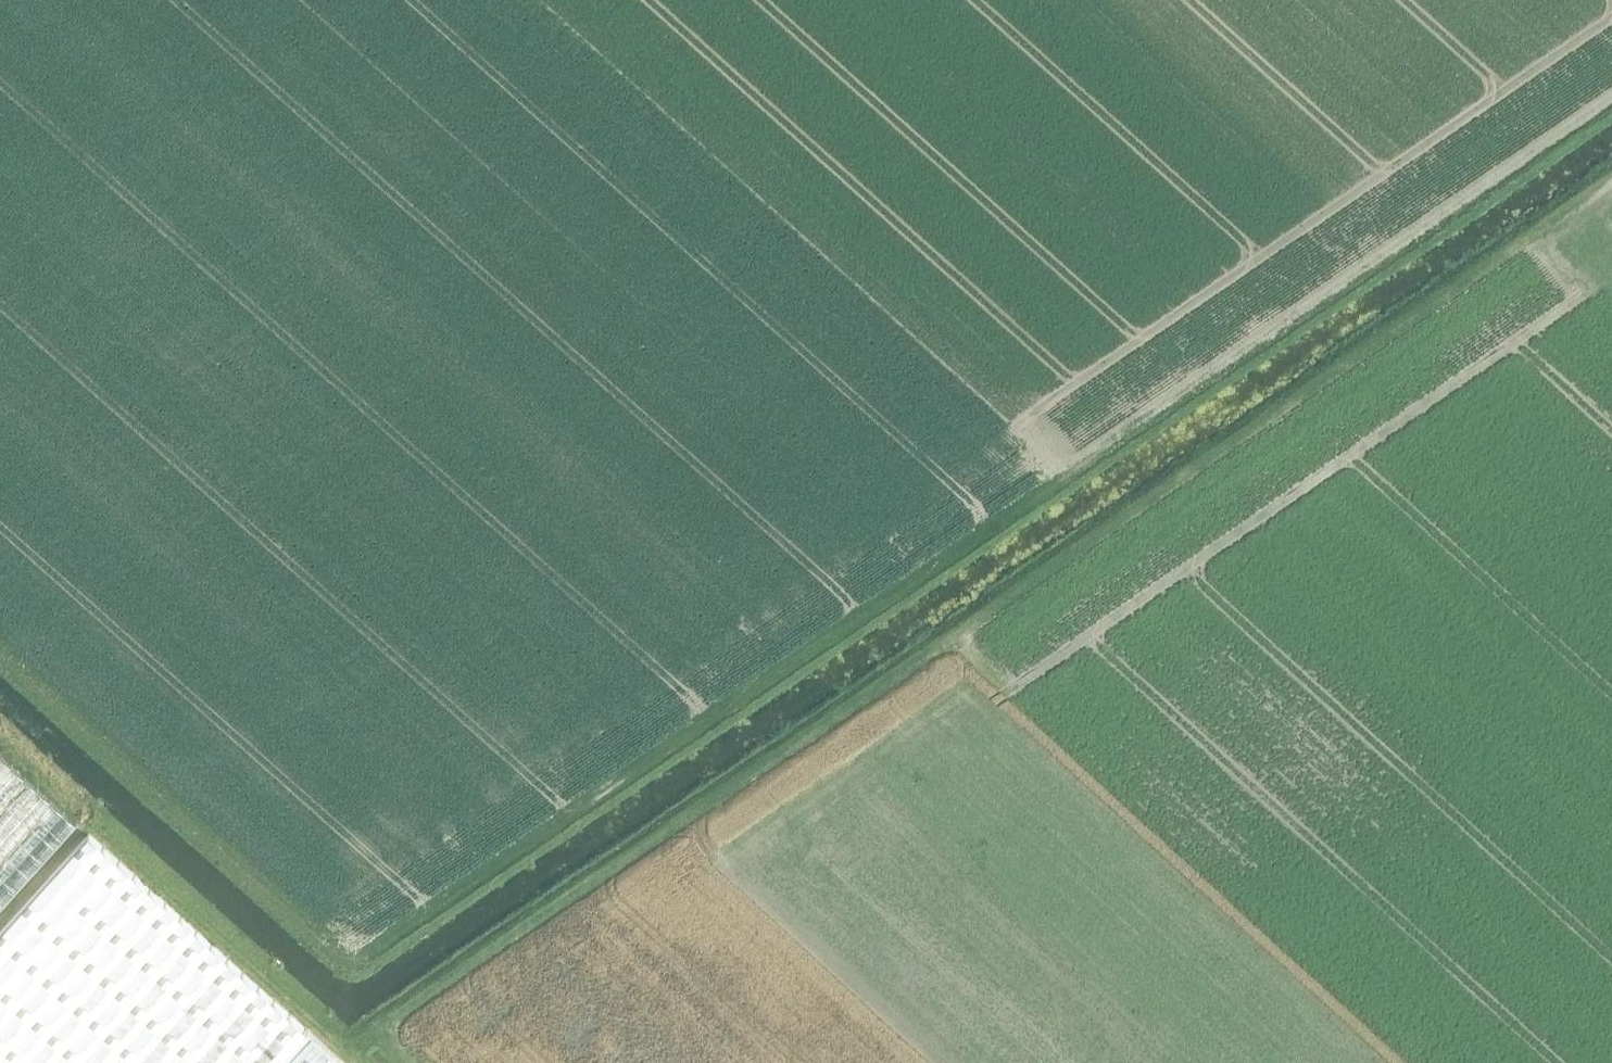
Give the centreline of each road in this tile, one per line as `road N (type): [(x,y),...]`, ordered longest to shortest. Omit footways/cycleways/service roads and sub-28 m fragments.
road 1 (track): [(352,1054),(376,1022),(664,835),(1611,180)]
road 2 (track): [(85,813),(362,1062)]

